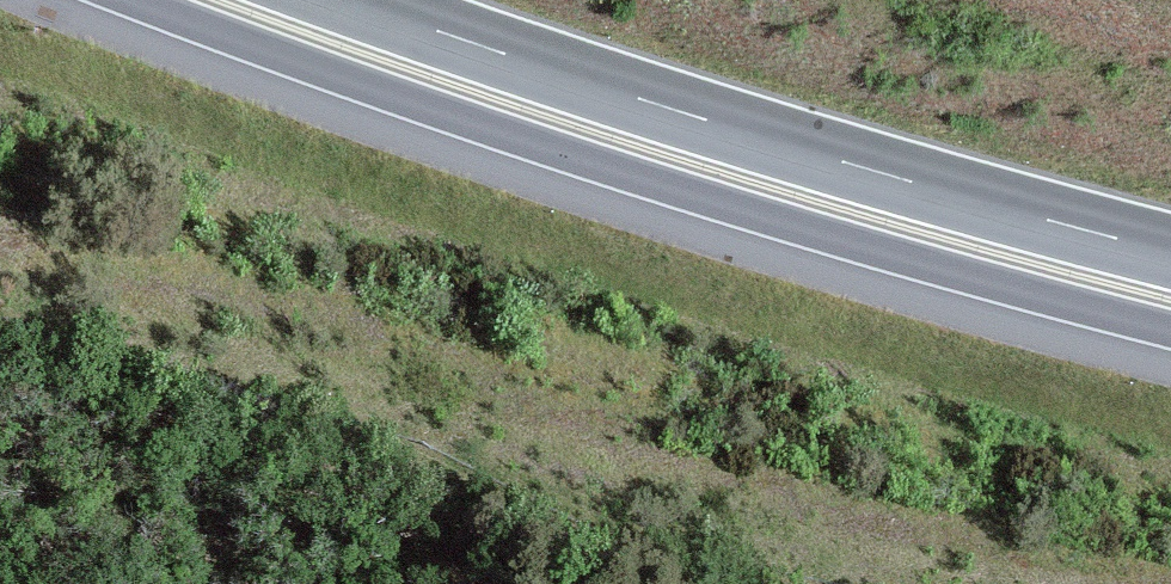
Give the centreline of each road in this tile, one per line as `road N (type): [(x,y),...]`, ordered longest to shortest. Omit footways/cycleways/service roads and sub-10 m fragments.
road 1 (trunk): [(136,0),(648,181),(1170,330)]
road 2 (trunk): [(1170,252),(673,110),(350,0)]

